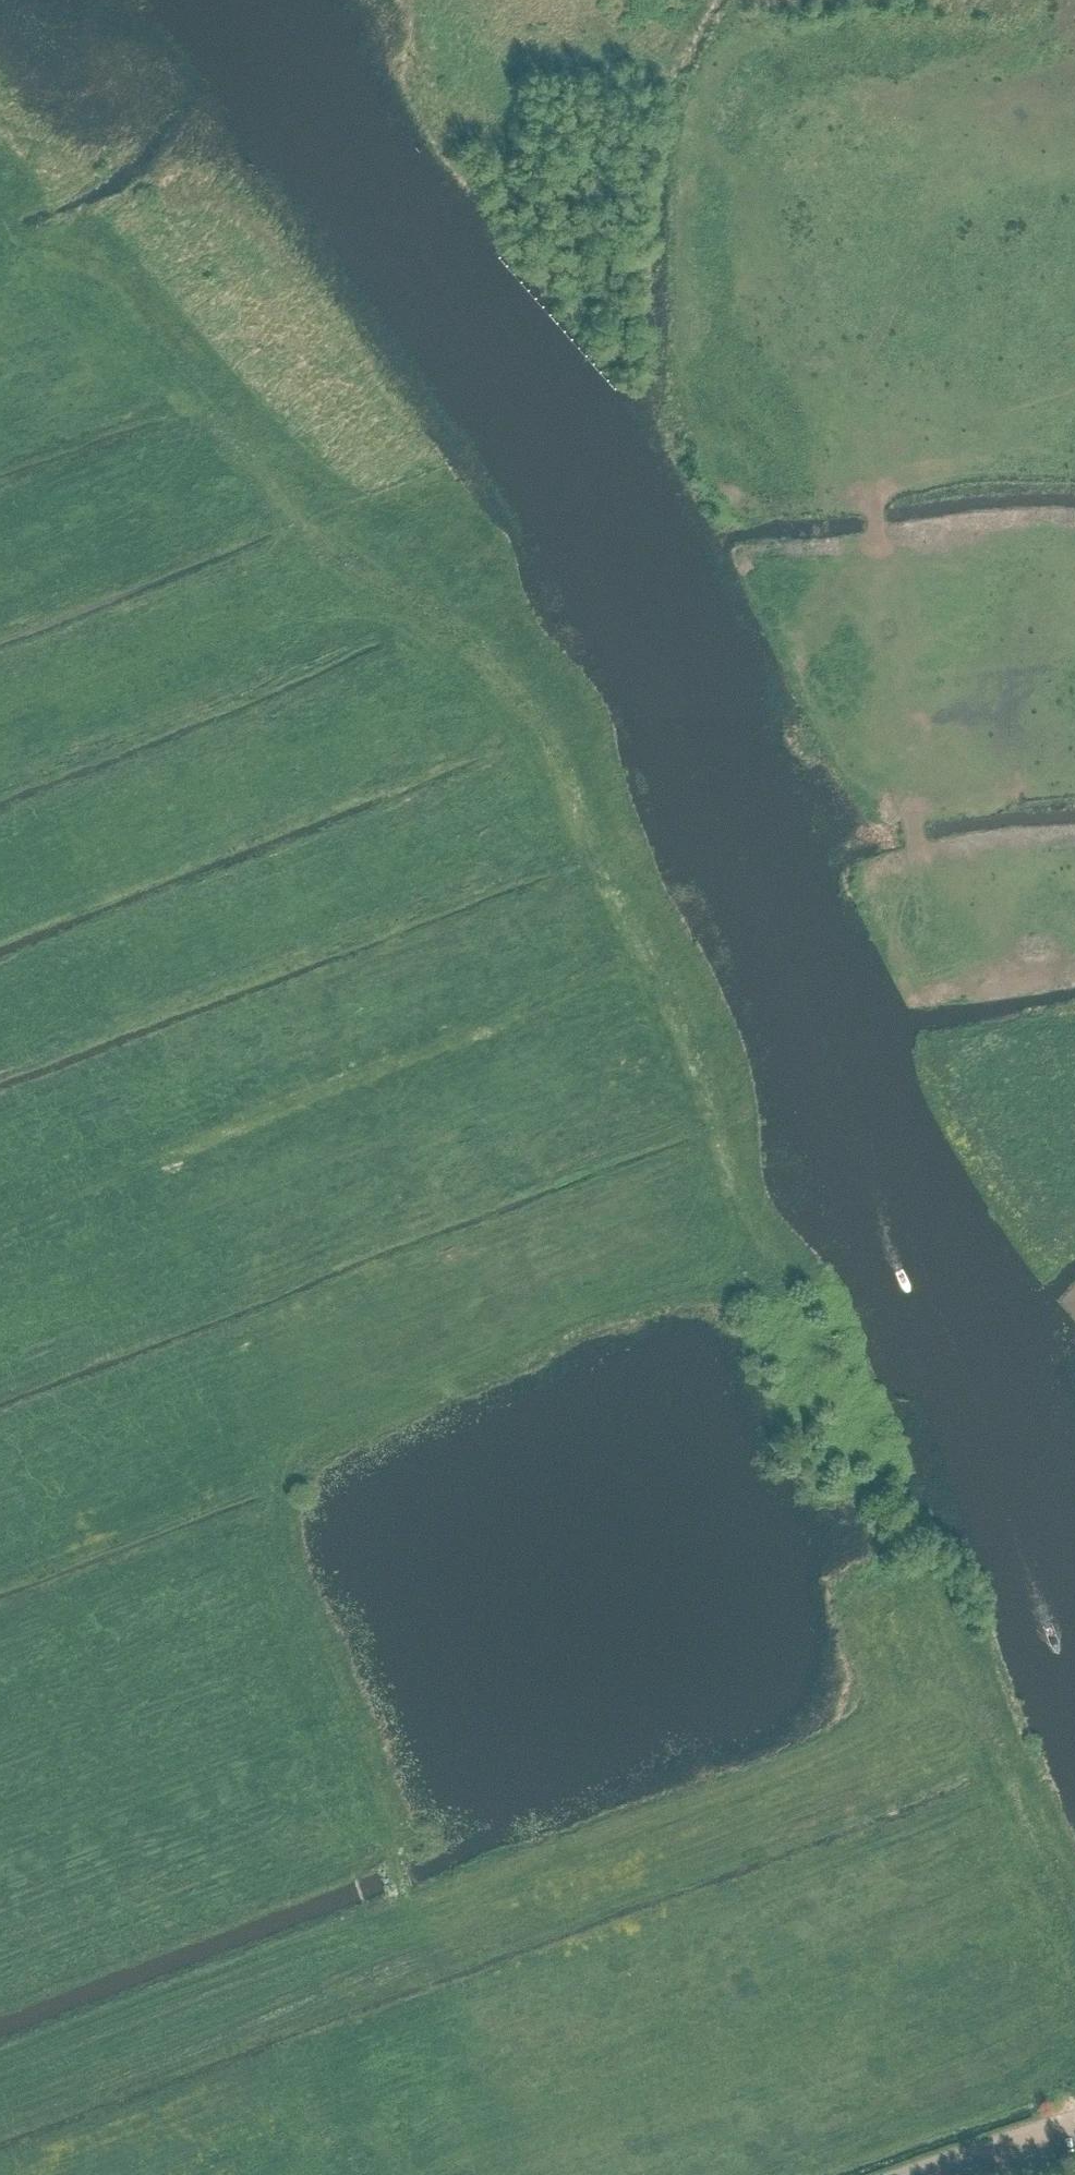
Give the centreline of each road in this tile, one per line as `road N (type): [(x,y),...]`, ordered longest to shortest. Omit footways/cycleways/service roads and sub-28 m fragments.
road 1 (unclassified): [(891,2174),(1074,2113)]

